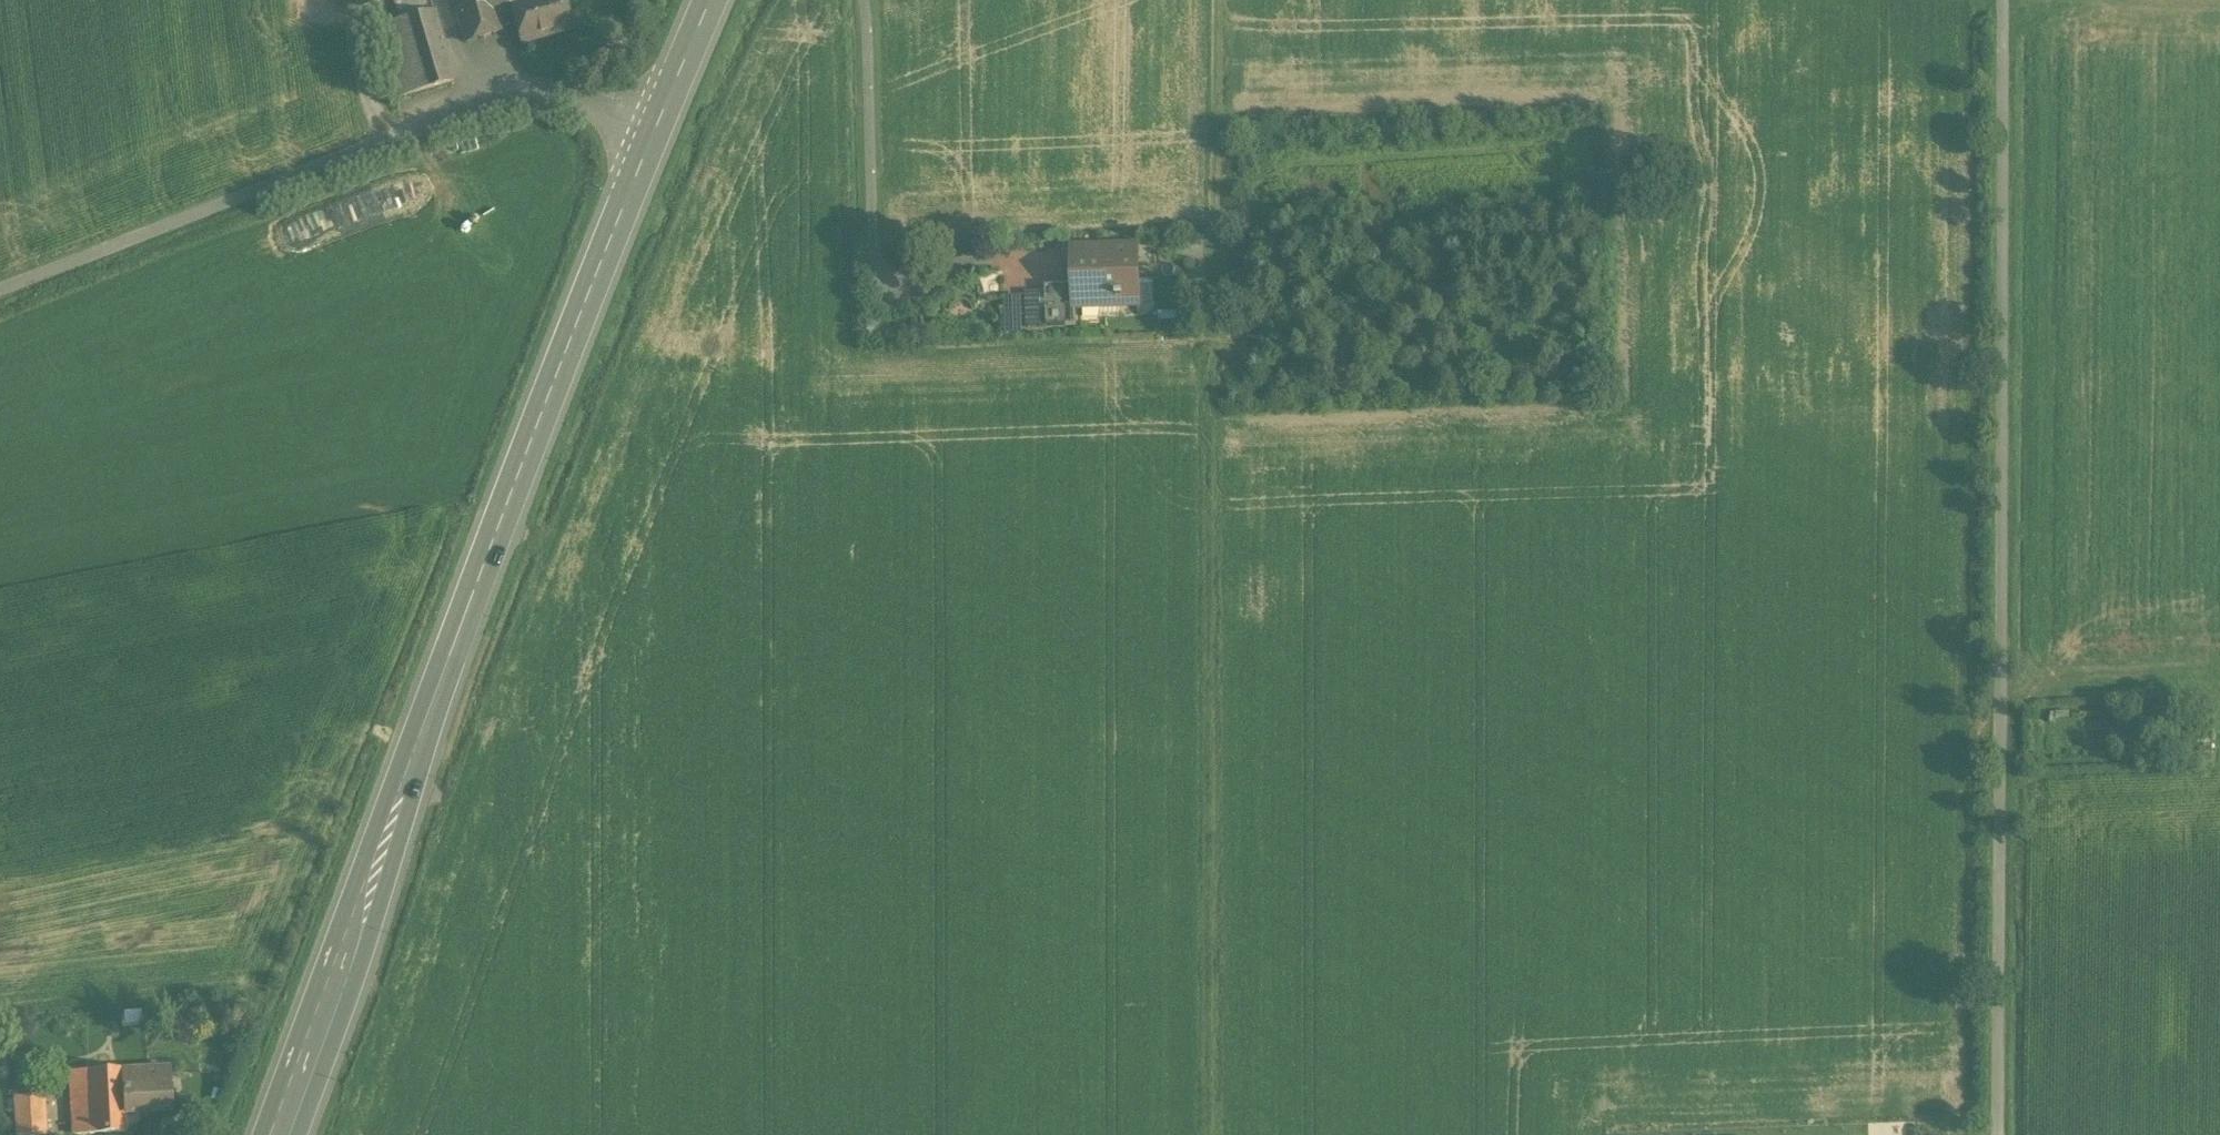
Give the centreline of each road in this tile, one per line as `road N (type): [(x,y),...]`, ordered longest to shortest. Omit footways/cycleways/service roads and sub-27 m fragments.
road 1 (residential): [(1995,1134),(2007,0)]
road 2 (secondary): [(656,126),(277,1134)]
road 3 (unclassified): [(0,284),(514,94),(546,88),(656,126)]
road 4 (track): [(1218,0),(1213,336)]
road 5 (secondary): [(711,0),(656,126)]

